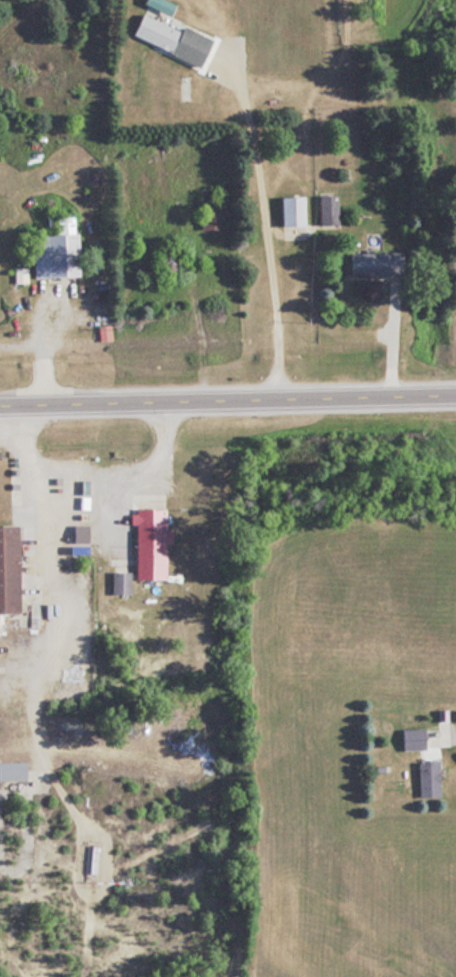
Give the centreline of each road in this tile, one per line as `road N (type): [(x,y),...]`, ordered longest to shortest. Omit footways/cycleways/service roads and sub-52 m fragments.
road 1 (primary): [(0,402),(455,391)]

